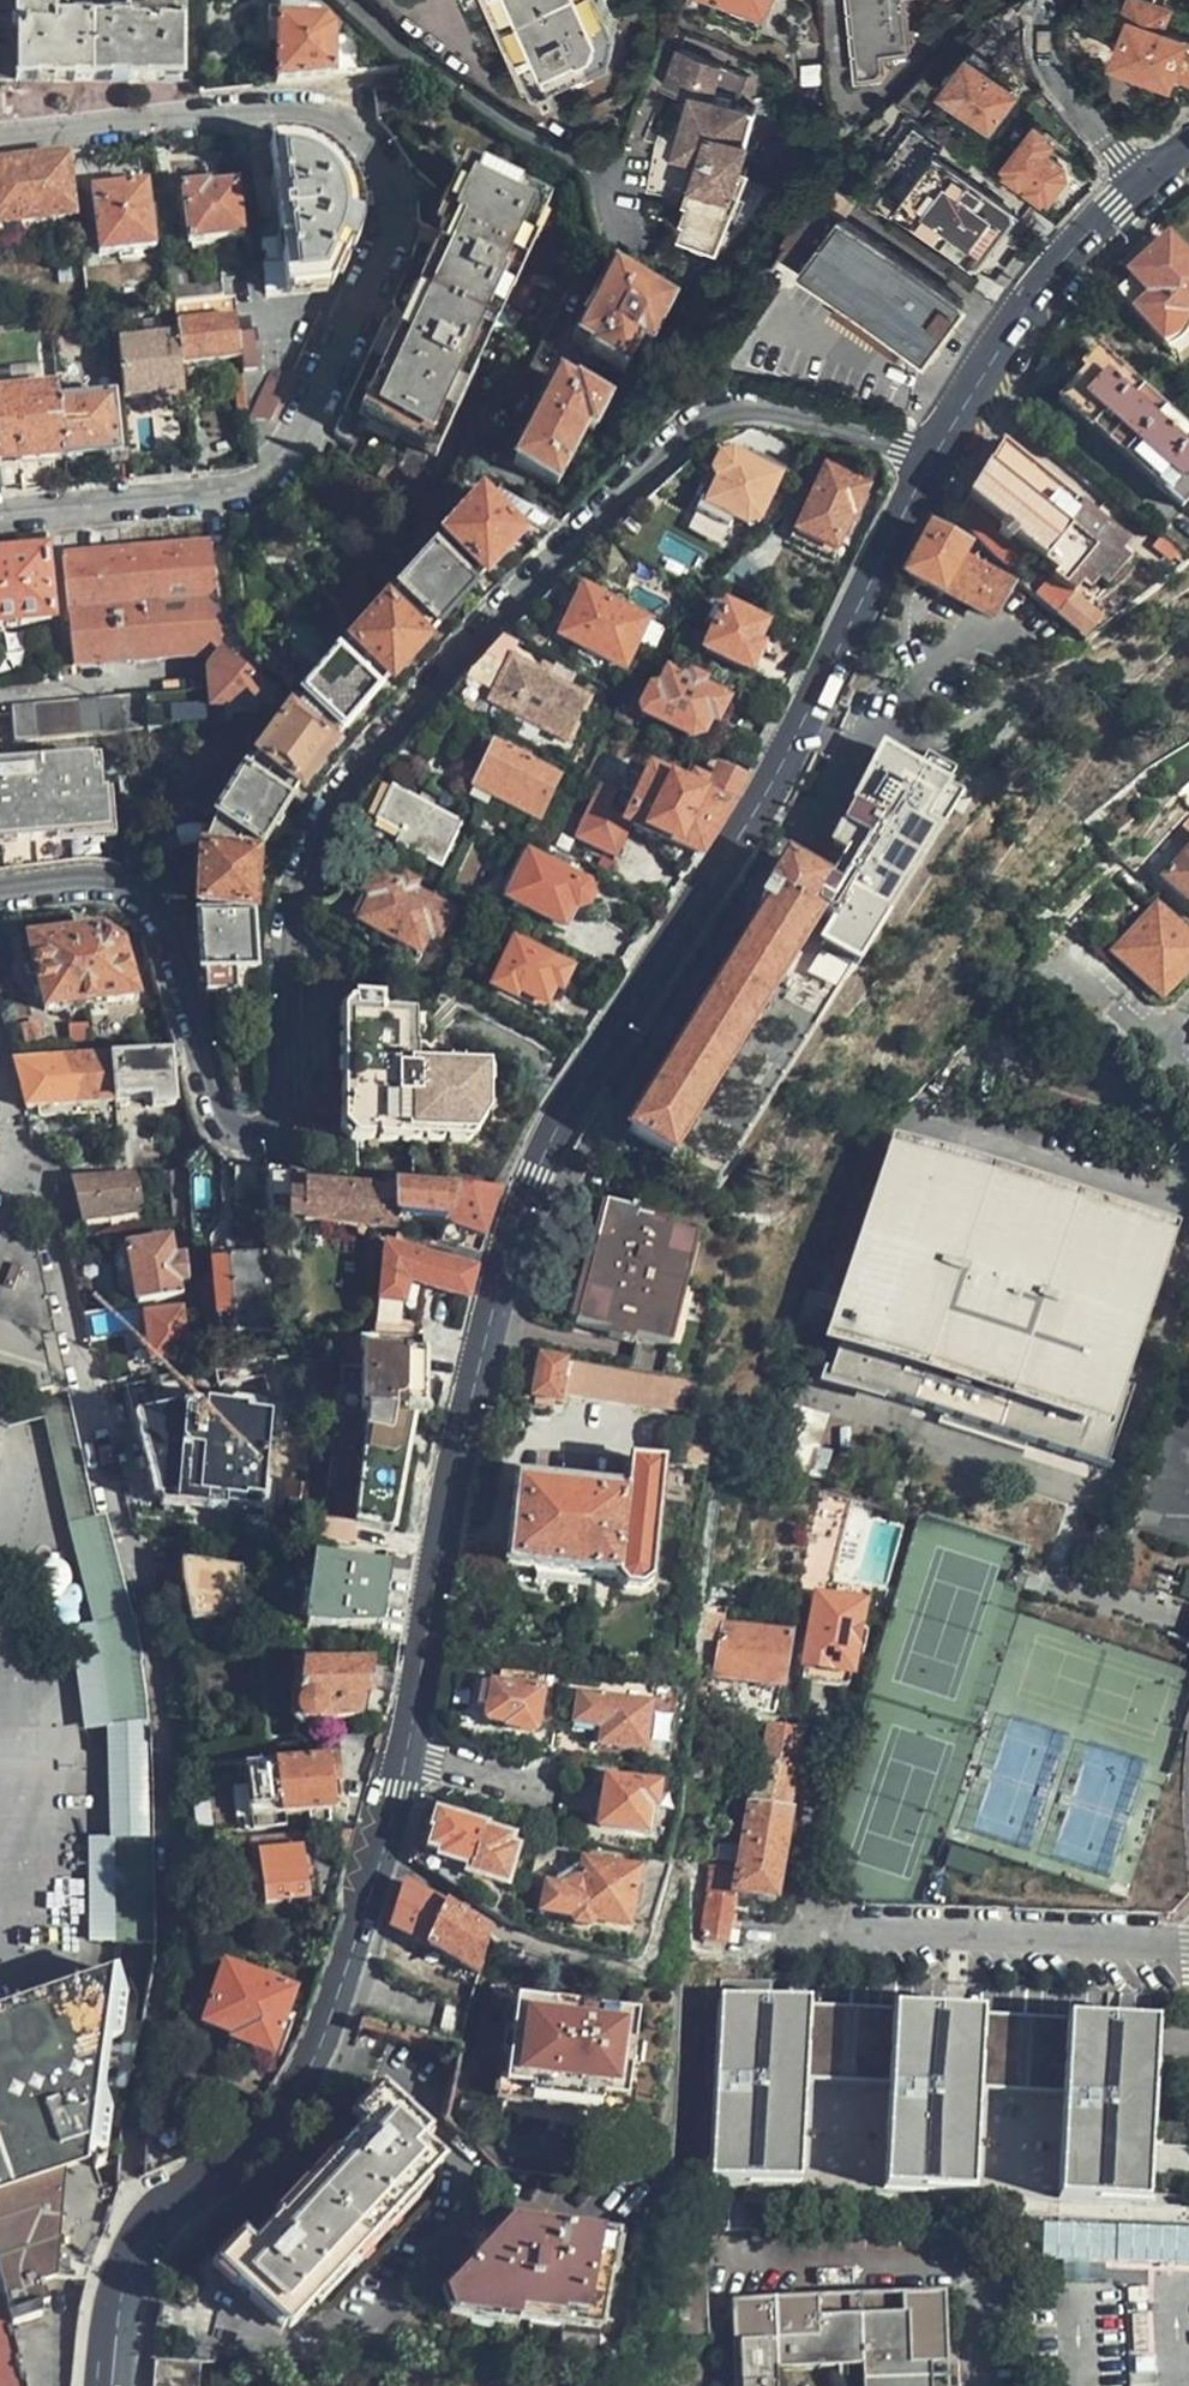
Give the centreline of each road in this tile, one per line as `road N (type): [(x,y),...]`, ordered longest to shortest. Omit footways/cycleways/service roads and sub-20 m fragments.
road 1 (residential): [(925,468),(802,424),(755,418),(711,426),(663,455),(334,810),(289,932),(288,1111),(252,1136),(213,1116),(190,1001),(156,913),(132,885),(0,892)]
road 2 (tertiary): [(400,1755),(481,1336),(530,1176),(568,1101),(661,972),(756,815),(925,468)]
road 3 (residential): [(0,510),(251,484),(297,449),(388,244),(388,183),(364,140),(319,117),(264,112),(0,138)]
road 4 (tertiary): [(111,2385),(131,2258),(153,2222),(281,2115),(318,2035),(349,1952),(400,1755)]
road 5 (residential): [(820,1806),(821,1912),(840,1929),(1188,1945)]
road 6 (tertiary): [(925,468),(1053,270),(1143,186)]
road 7 (residential): [(379,0),(484,95),(588,161)]
road 8 (residential): [(1058,0),(1050,16),(1056,81),(1143,186)]
road 9 (residential): [(400,1755),(518,1795)]

